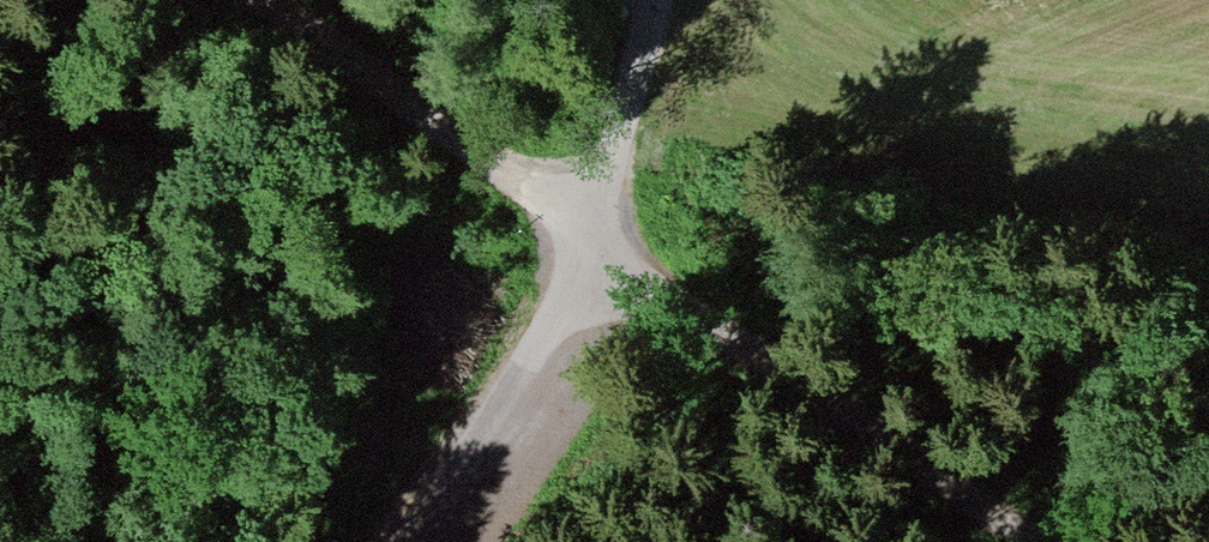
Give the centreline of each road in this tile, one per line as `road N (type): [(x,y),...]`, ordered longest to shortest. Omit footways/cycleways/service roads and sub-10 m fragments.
road 1 (track): [(566,220),(1078,541)]
road 2 (track): [(566,220),(265,0)]
road 3 (track): [(447,541),(538,323),(566,220)]
road 4 (track): [(566,220),(648,0)]

